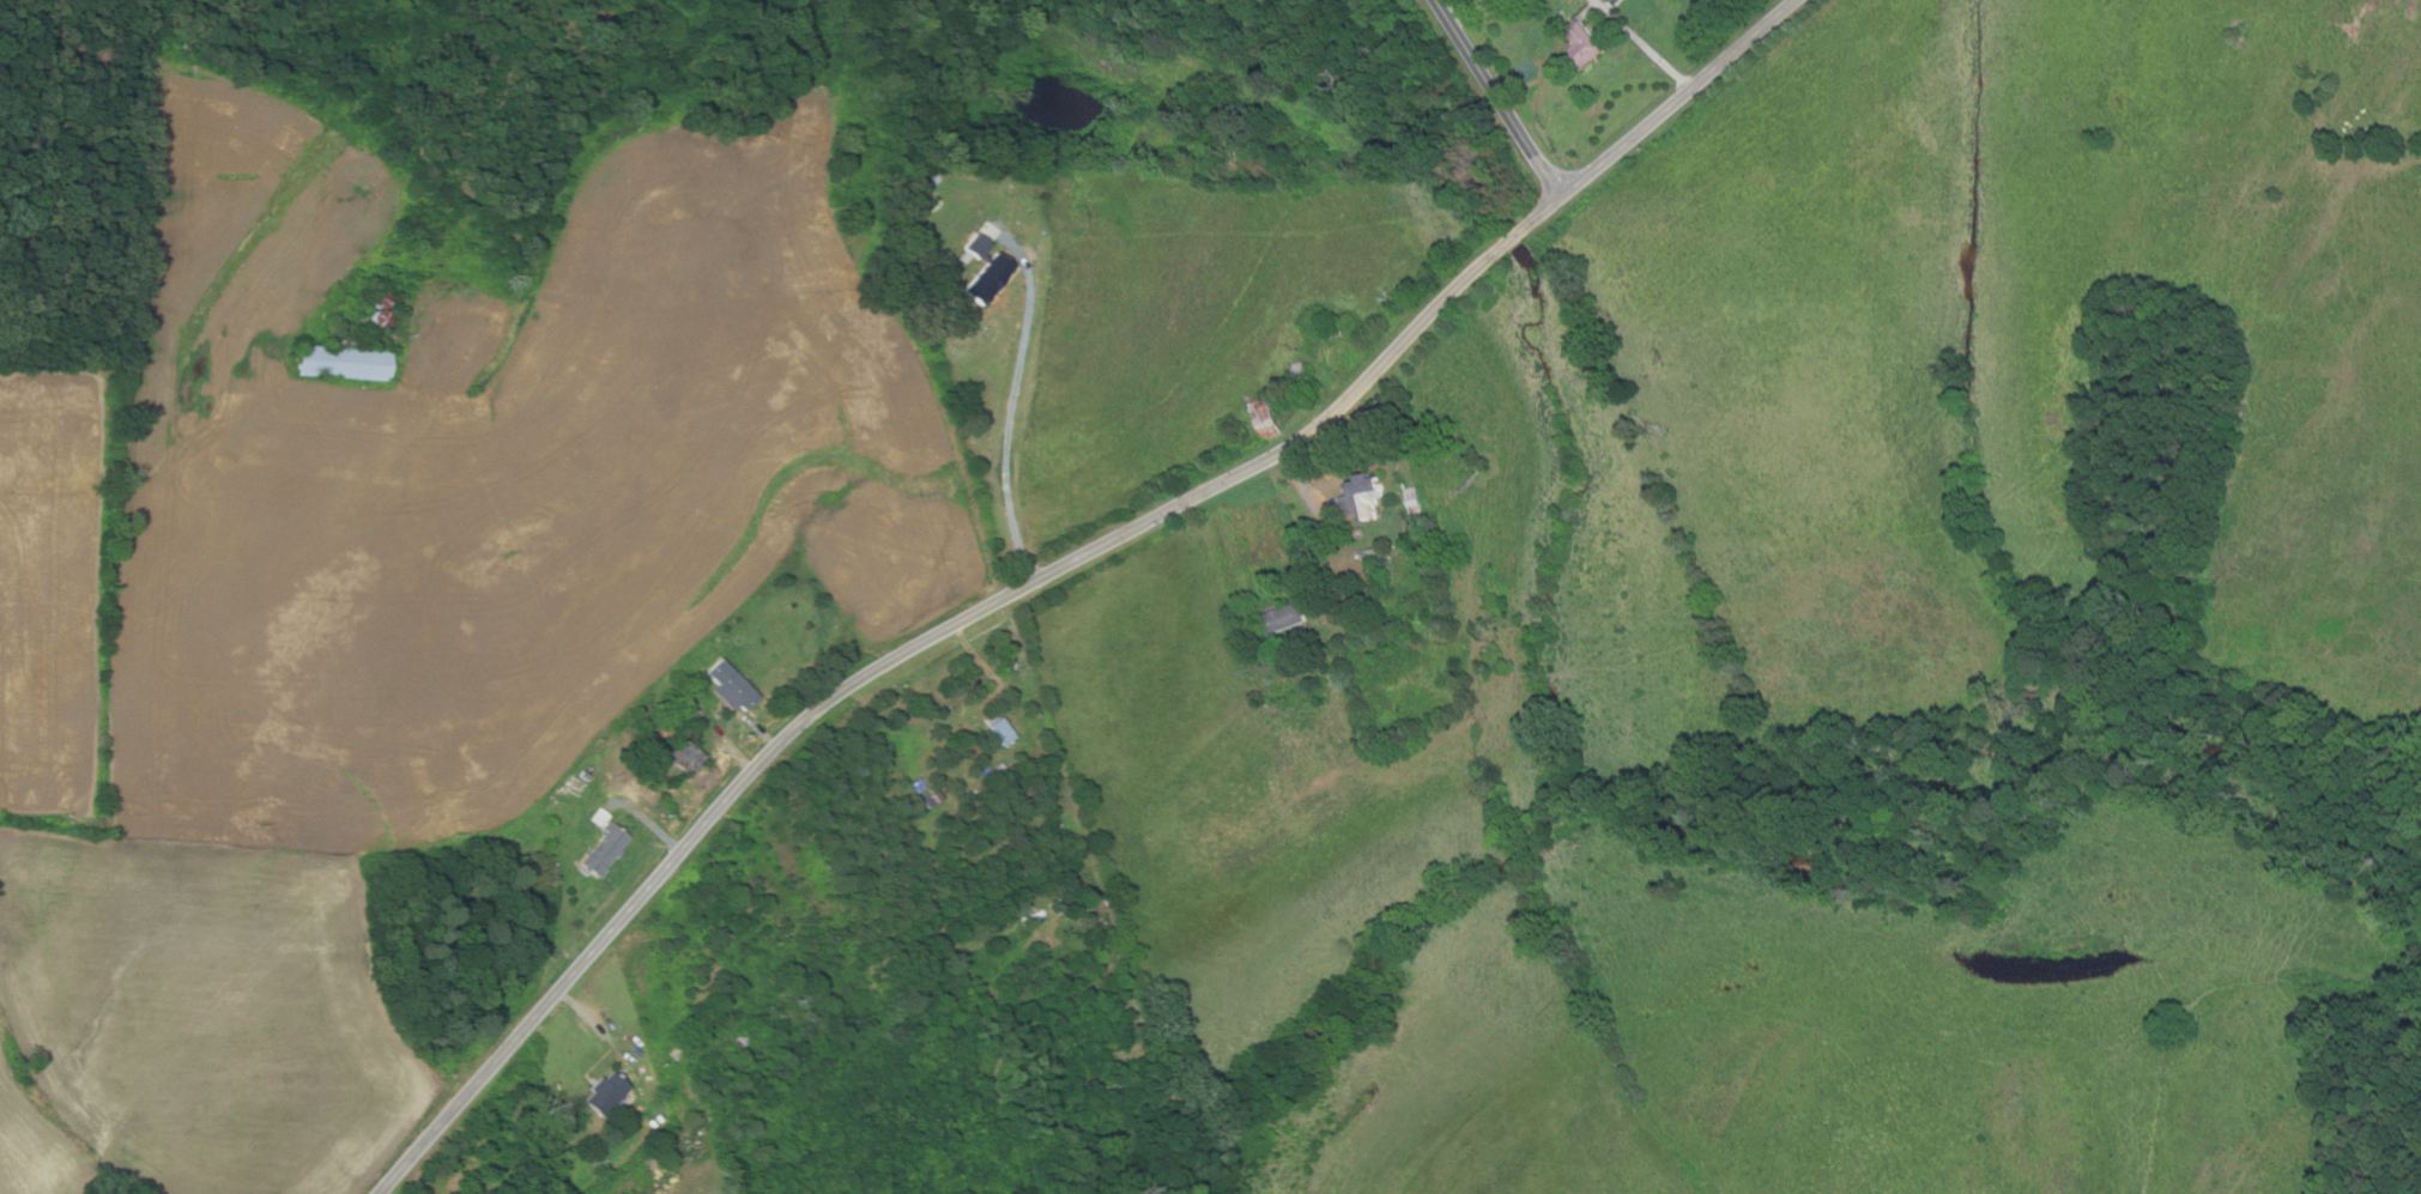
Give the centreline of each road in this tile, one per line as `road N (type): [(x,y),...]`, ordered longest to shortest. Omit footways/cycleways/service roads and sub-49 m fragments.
road 1 (residential): [(378,1193),(684,844),(824,704),(1313,430),(1503,246)]
road 2 (residential): [(1520,232),(1794,0)]
road 3 (residential): [(1564,192),(1438,0)]

